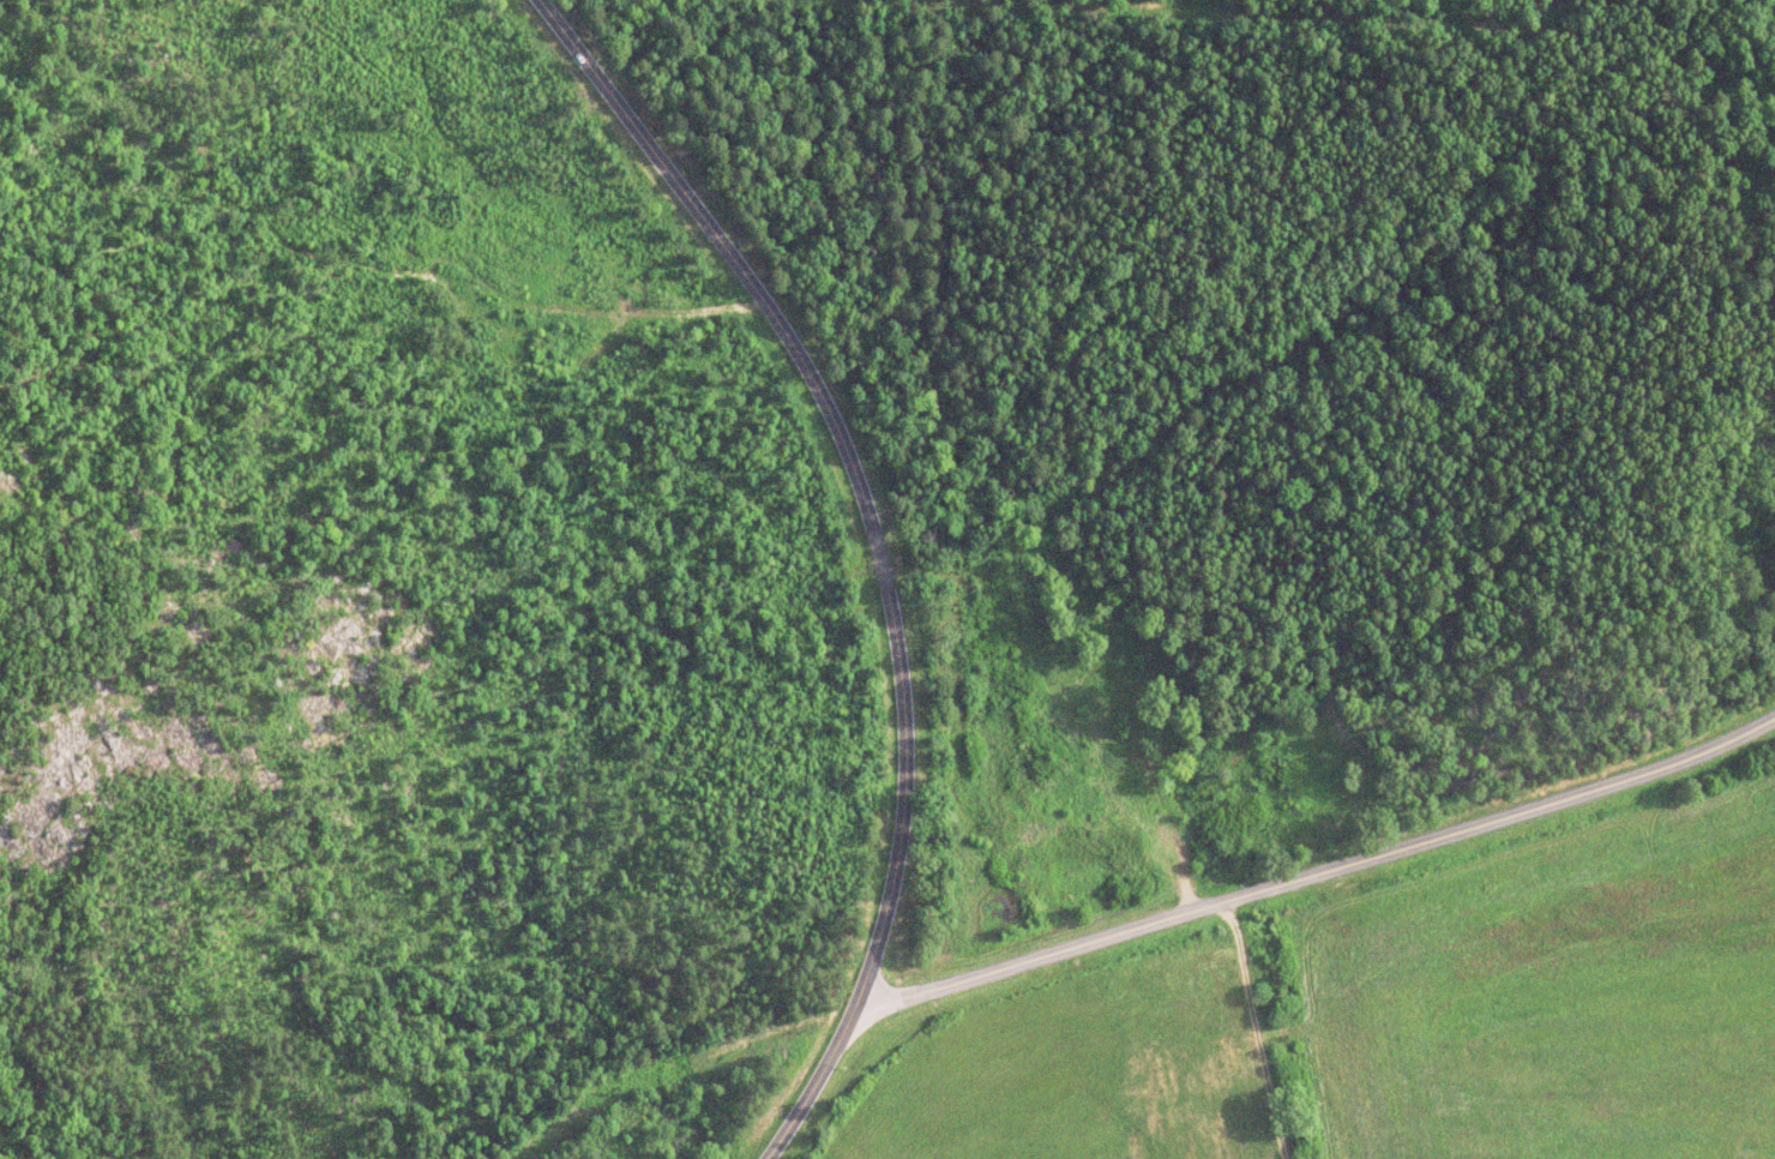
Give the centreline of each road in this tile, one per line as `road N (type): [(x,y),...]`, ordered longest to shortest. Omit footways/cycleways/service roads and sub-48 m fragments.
road 1 (tertiary): [(768,1158),(856,1002),(895,858),(903,708),(892,633),(866,509),(820,394),(733,262),(536,0)]
road 2 (residential): [(856,1002),(911,996),(1065,954),(1679,761),(1774,718)]

